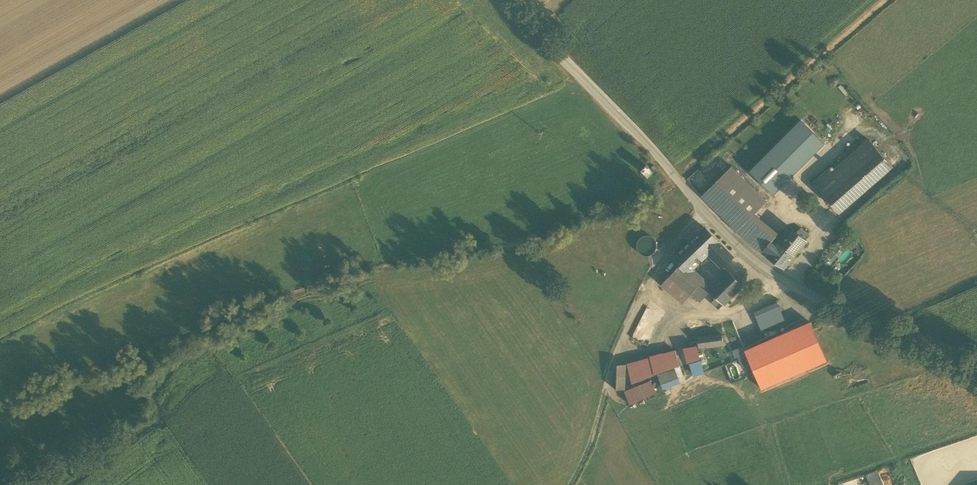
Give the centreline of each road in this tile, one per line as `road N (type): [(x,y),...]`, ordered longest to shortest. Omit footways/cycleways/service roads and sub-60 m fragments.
road 1 (unclassified): [(976,372),(751,258),(704,210)]
road 2 (unclassified): [(567,484),(654,269),(704,210)]
road 3 (unclassified): [(704,210),(493,0)]

